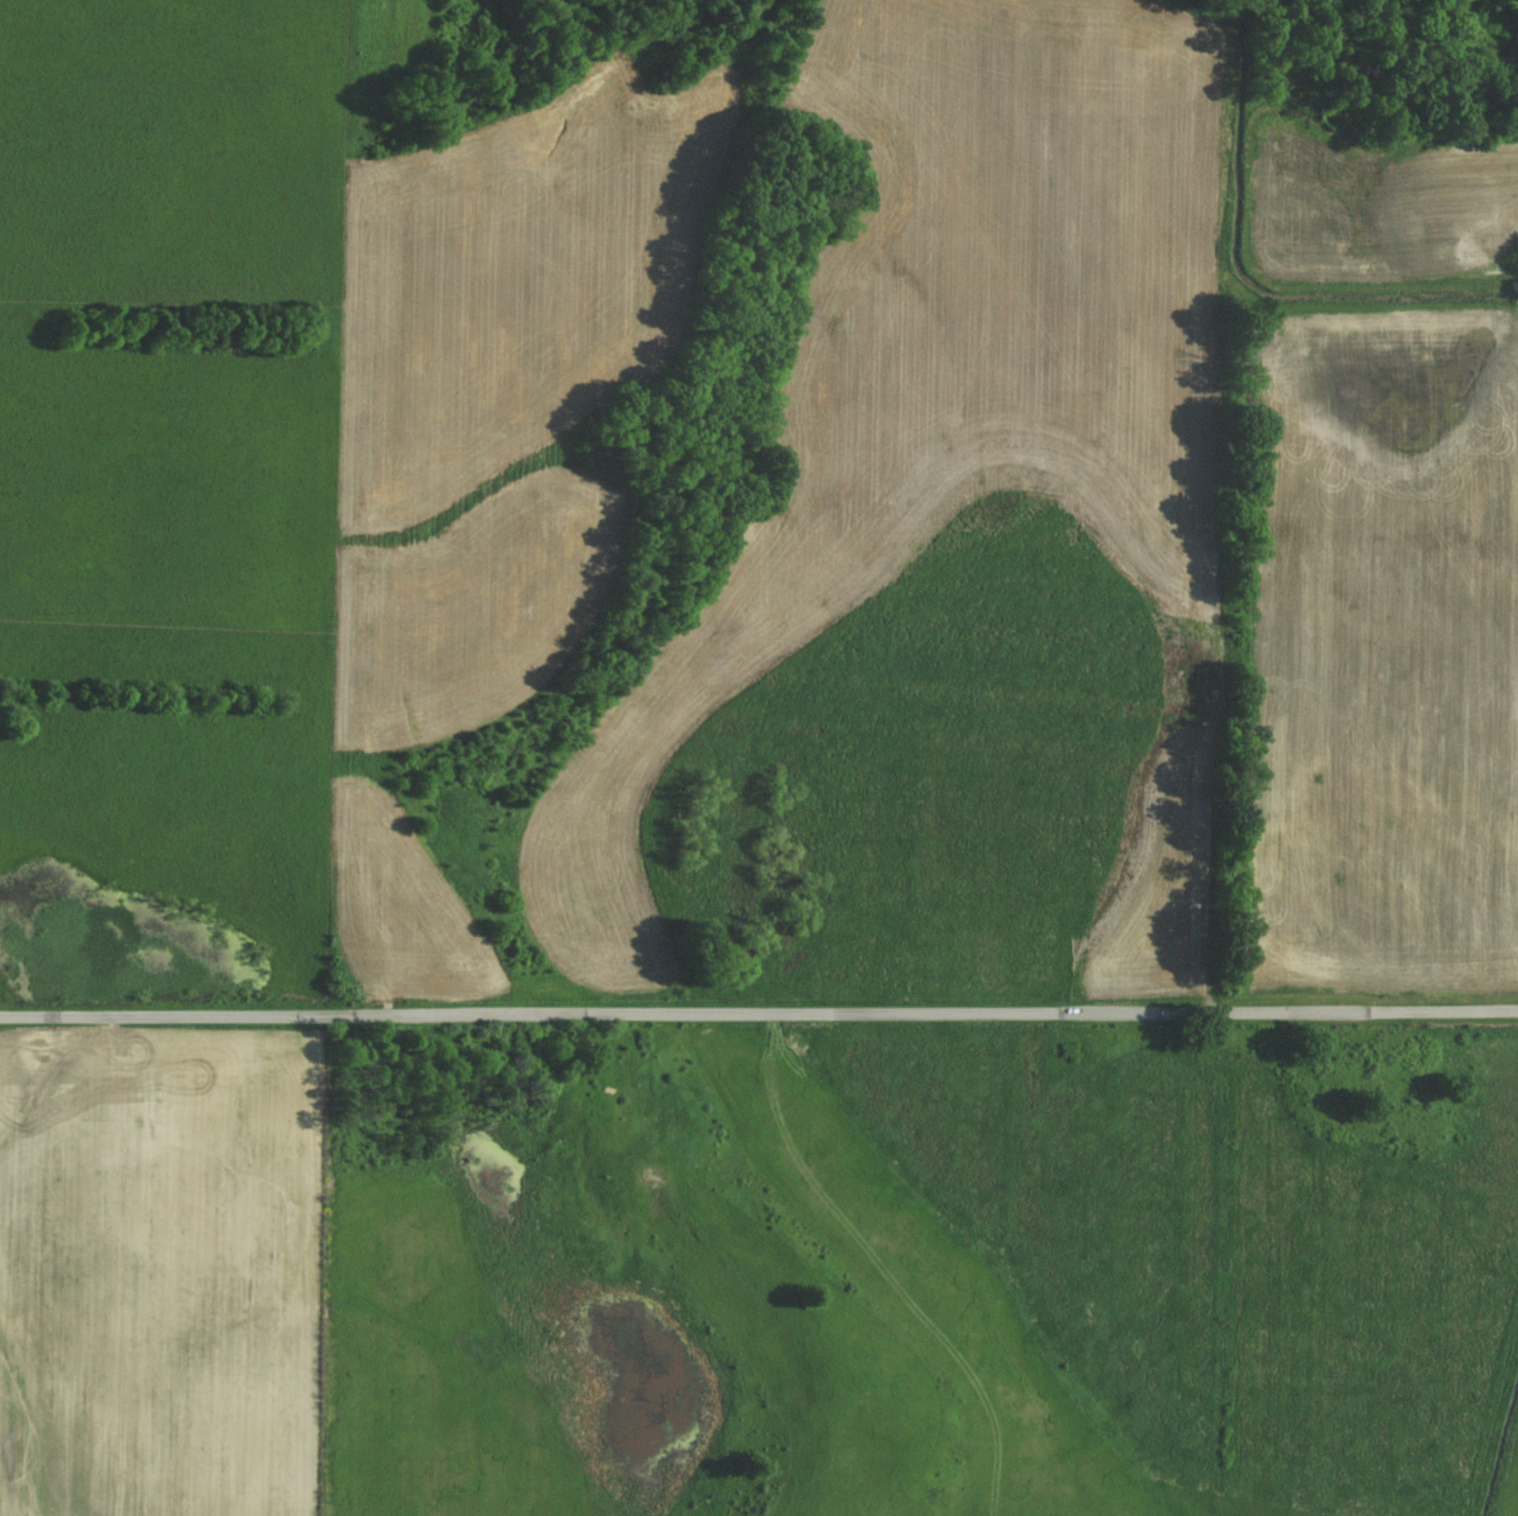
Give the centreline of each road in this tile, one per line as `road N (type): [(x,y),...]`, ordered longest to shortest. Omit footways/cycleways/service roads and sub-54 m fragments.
road 1 (residential): [(1517,1009),(0,1011)]

